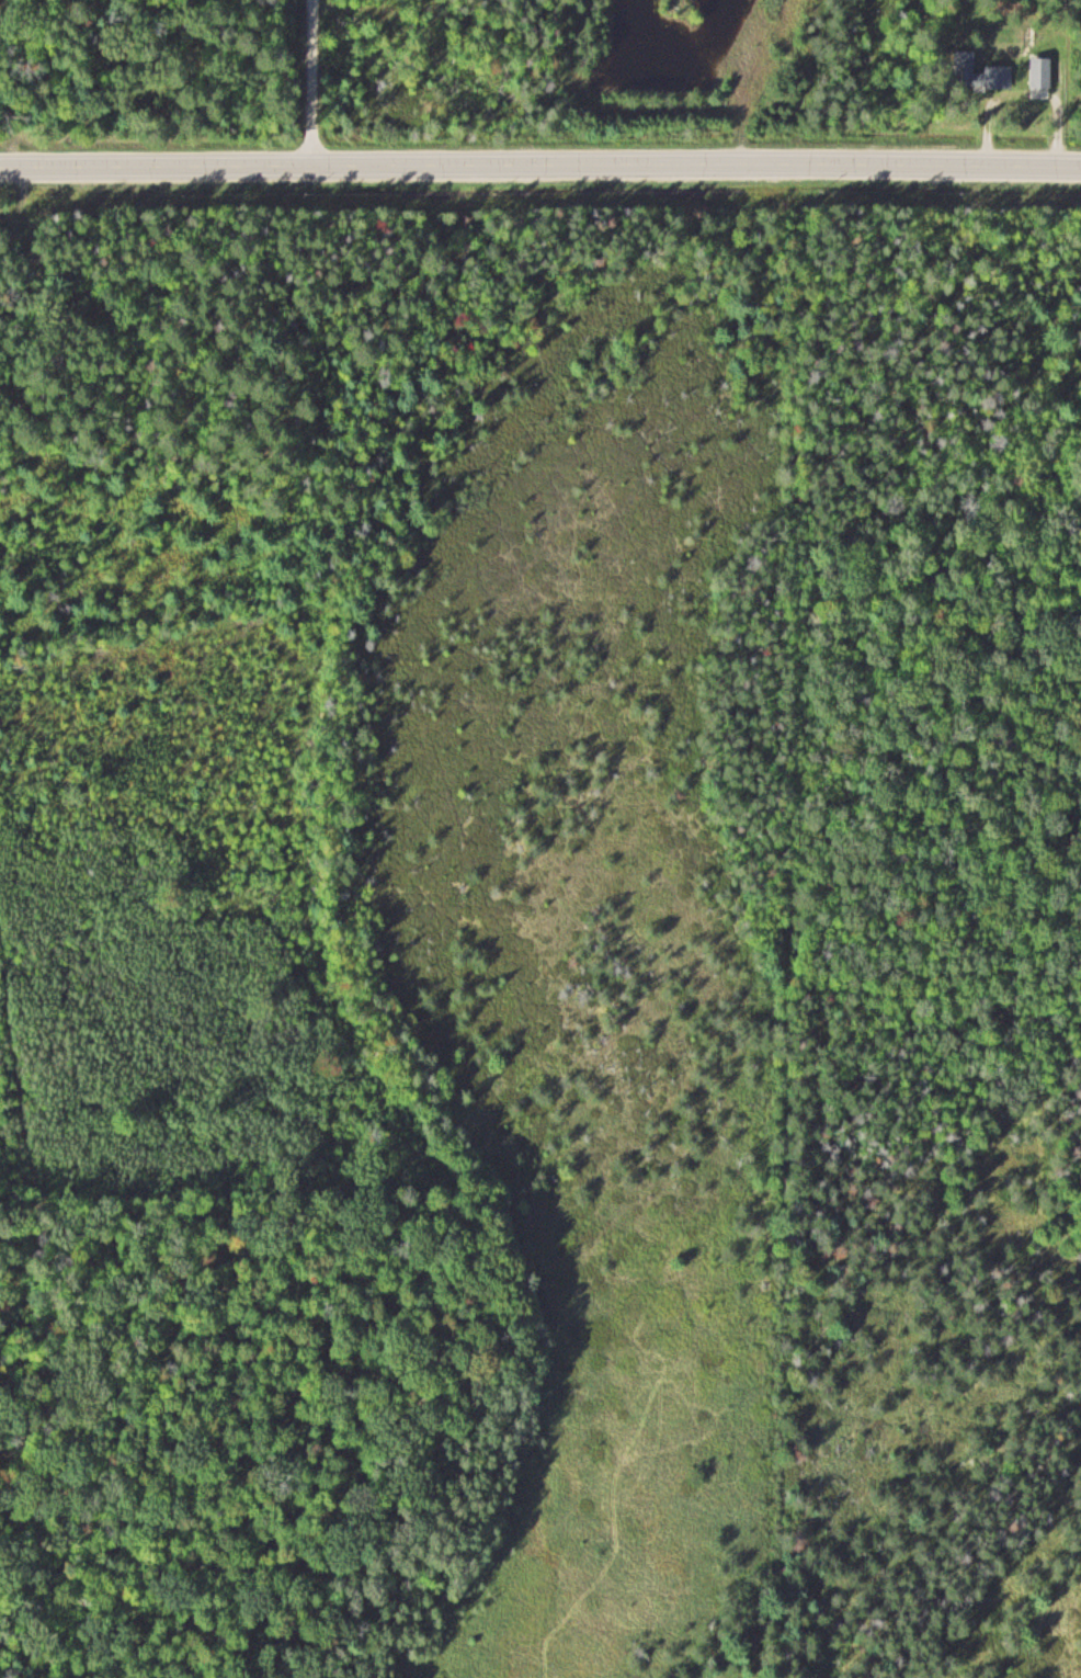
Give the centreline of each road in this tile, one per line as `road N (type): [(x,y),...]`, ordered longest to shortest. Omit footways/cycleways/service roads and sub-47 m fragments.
road 1 (tertiary): [(1080,168),(0,166)]

